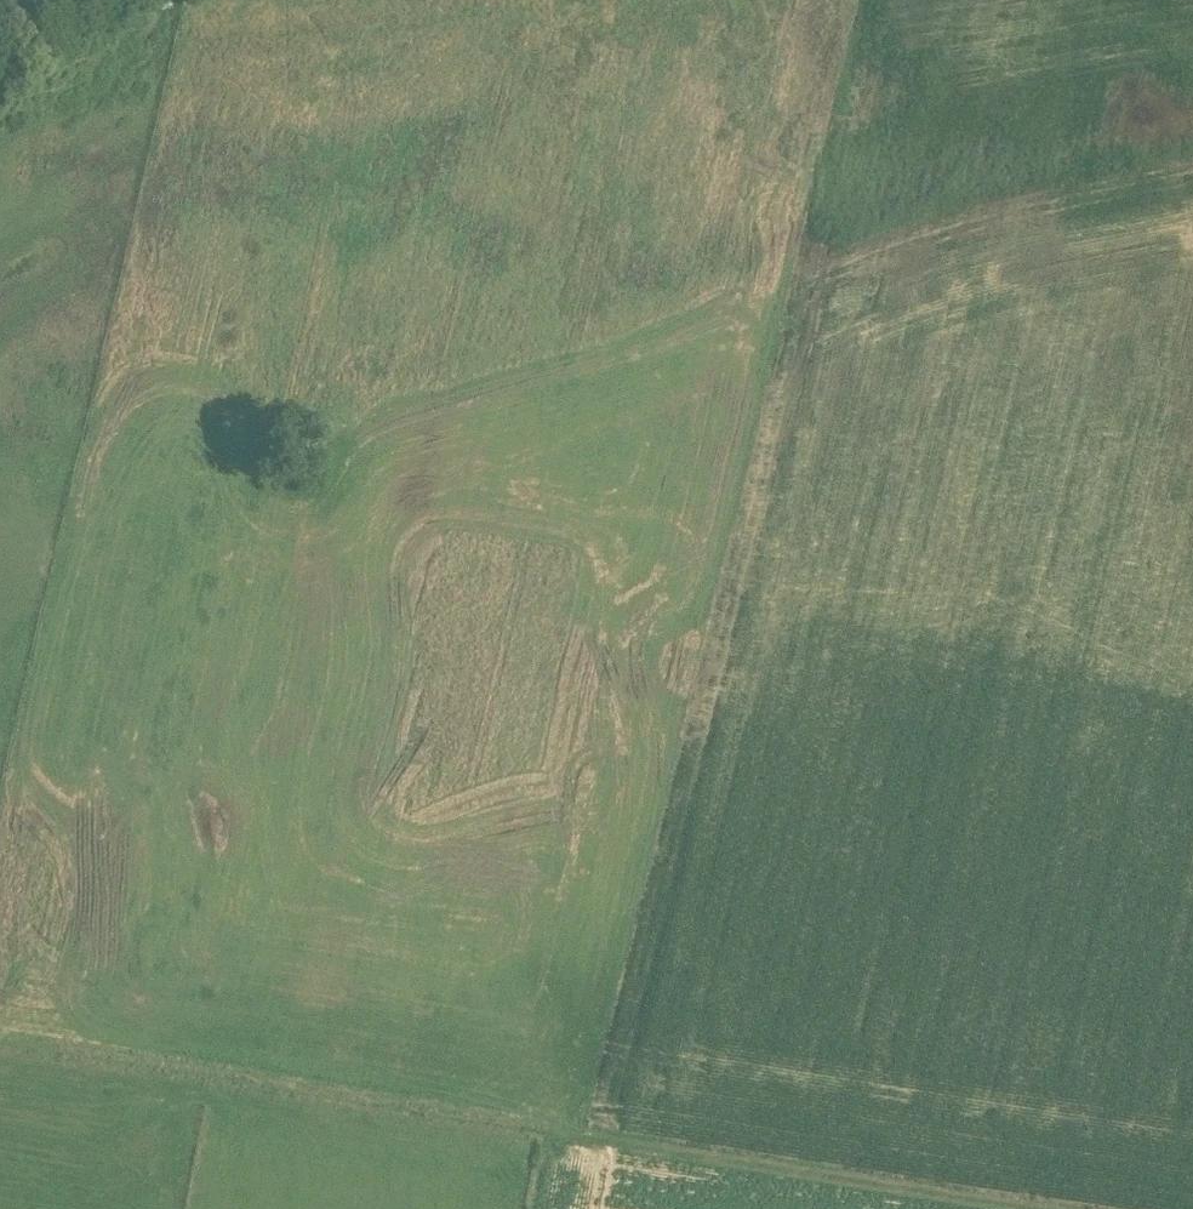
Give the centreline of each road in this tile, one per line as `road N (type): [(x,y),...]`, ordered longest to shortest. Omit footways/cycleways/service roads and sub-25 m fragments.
road 1 (track): [(990,1208),(0,1049)]

